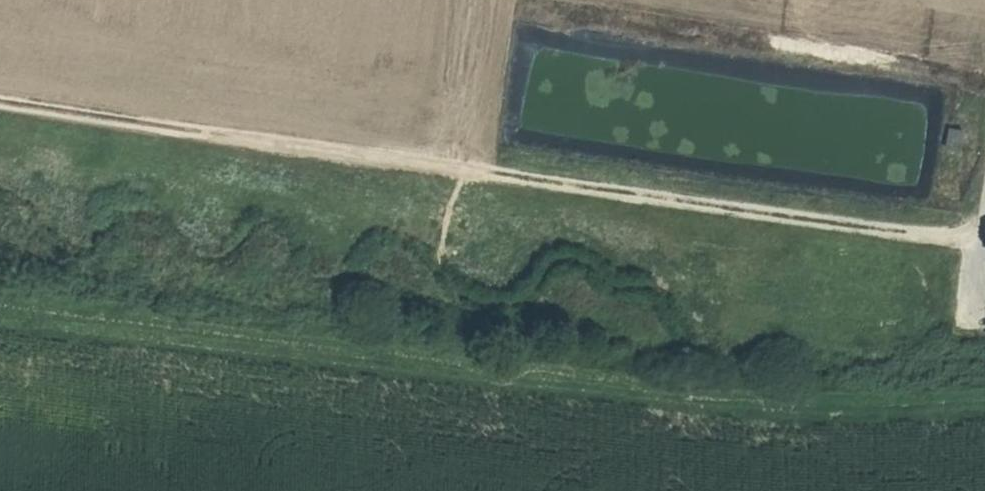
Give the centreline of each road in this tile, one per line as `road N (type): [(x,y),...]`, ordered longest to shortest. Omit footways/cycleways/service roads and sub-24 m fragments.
road 1 (track): [(983,233),(0,103)]
road 2 (track): [(0,317),(495,383),(823,407),(984,401)]

